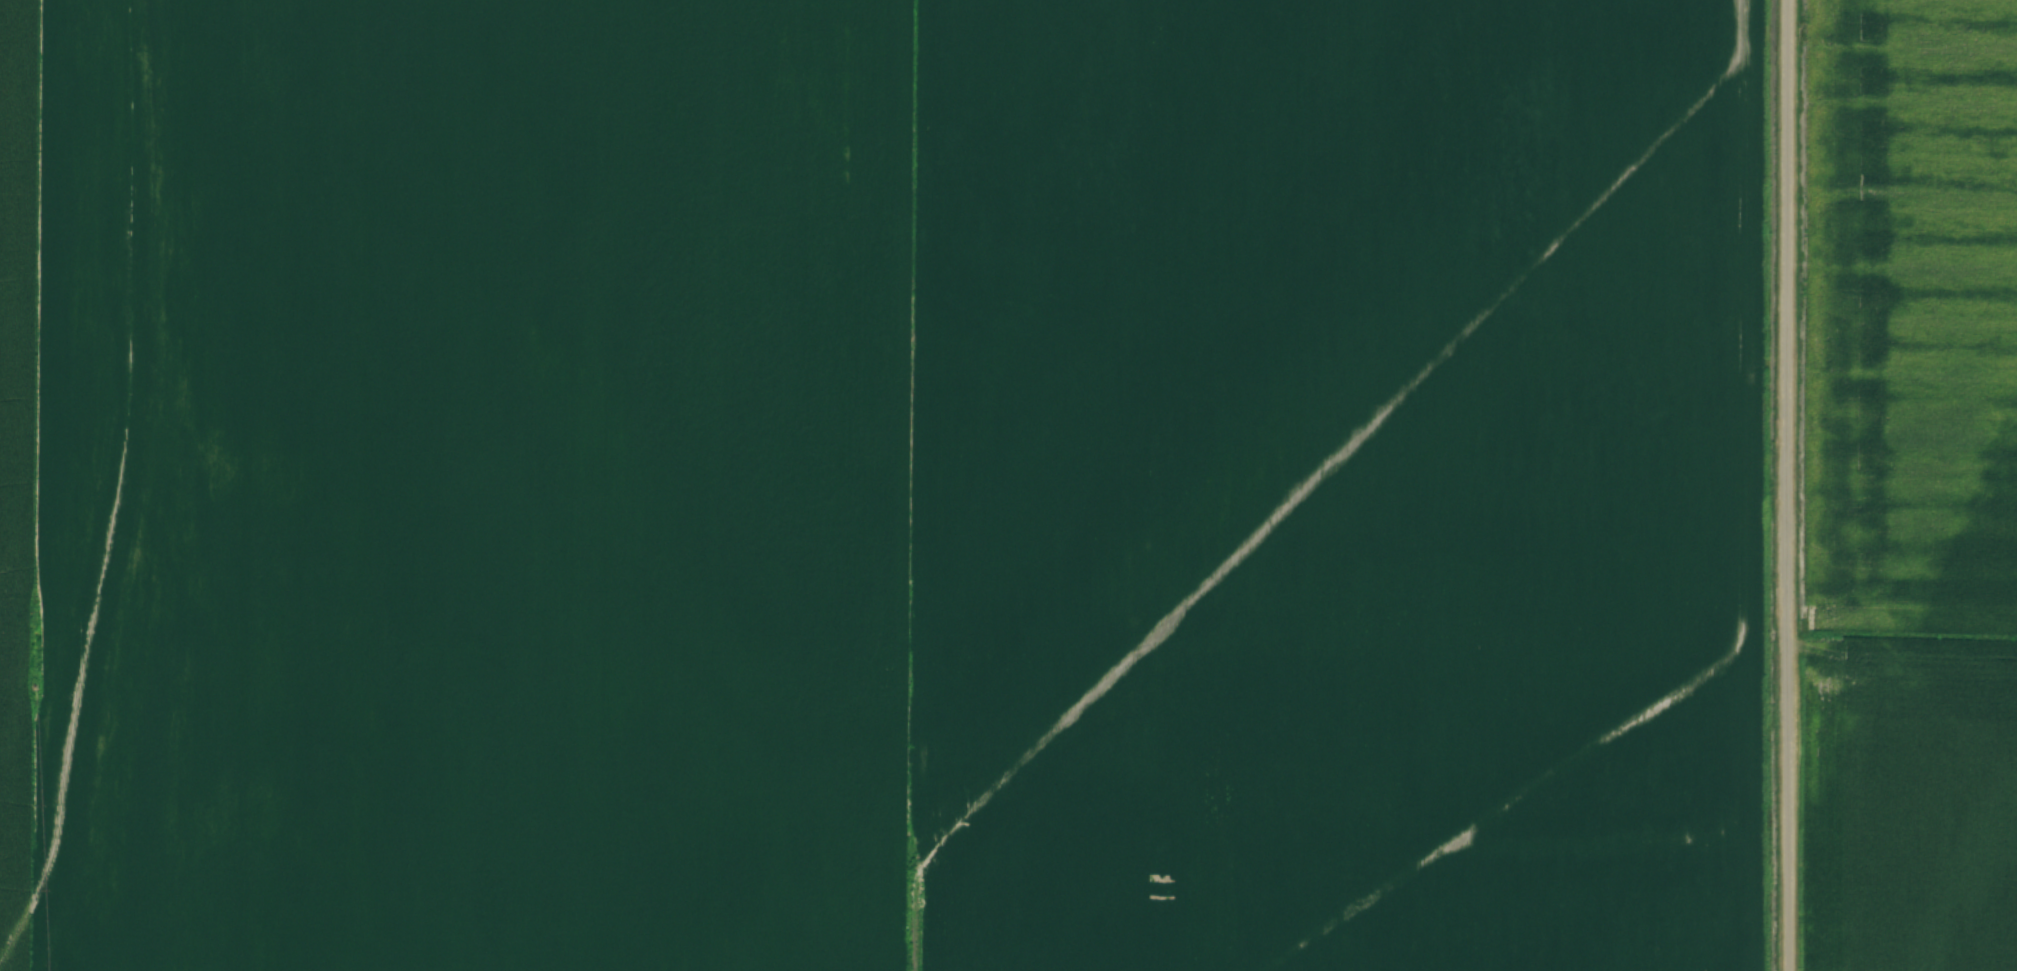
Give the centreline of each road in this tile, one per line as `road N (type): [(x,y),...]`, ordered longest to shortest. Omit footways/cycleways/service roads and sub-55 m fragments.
road 1 (residential): [(1800,970),(1793,0)]
road 2 (residential): [(1803,640),(2016,650)]

